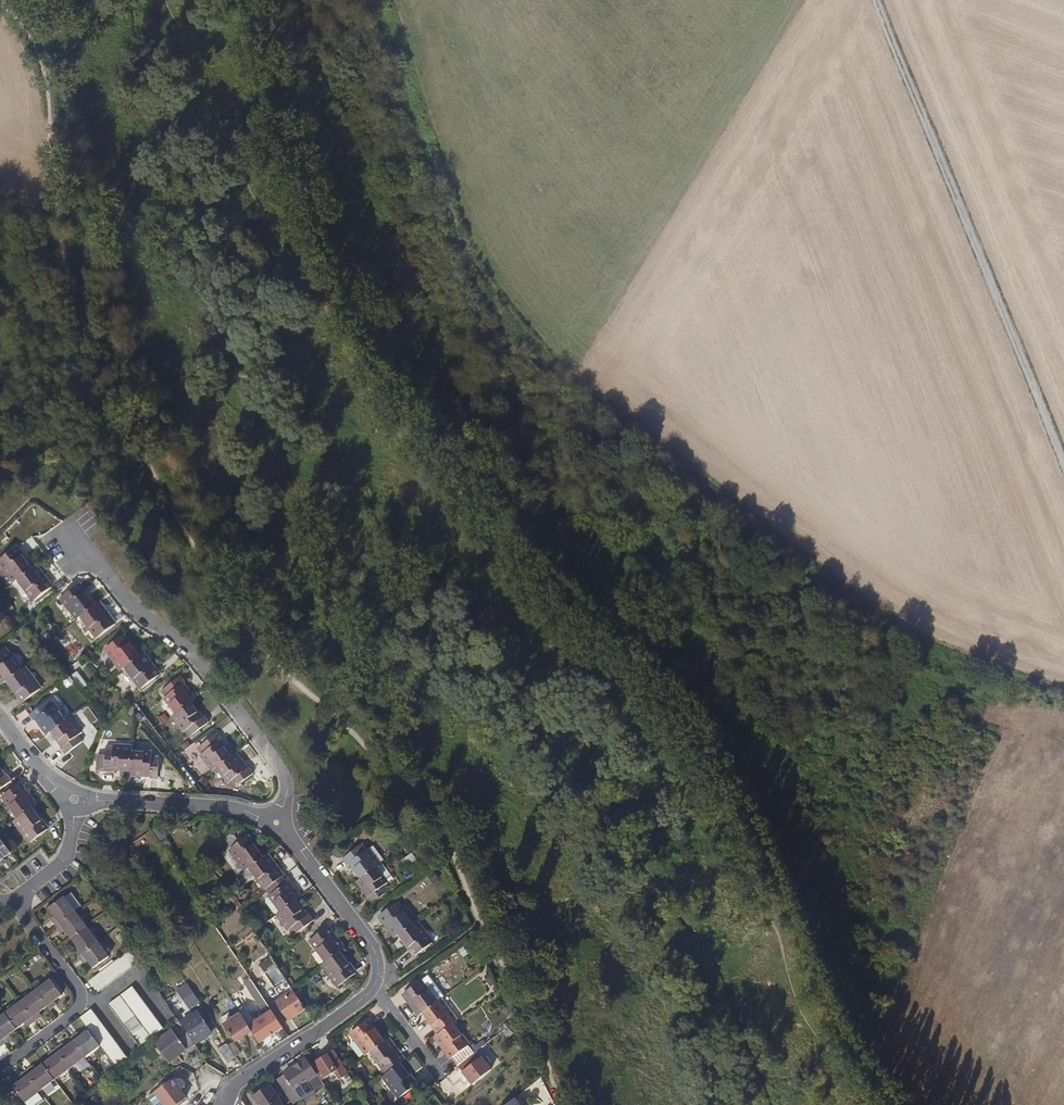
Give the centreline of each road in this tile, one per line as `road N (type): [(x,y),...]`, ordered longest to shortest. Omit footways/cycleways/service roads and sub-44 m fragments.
road 1 (track): [(883,0),(1063,457)]
road 2 (residential): [(66,523),(125,606),(192,649),(286,773),(279,819)]
road 3 (residential): [(21,900),(23,917),(84,992),(82,1006),(0,1068)]
road 4 (residential): [(75,799),(279,819)]
road 5 (residential): [(279,819),(380,956),(376,987)]
road 6 (residential): [(376,987),(241,1082),(224,1104)]
road 7 (residential): [(75,799),(67,855),(21,900)]

